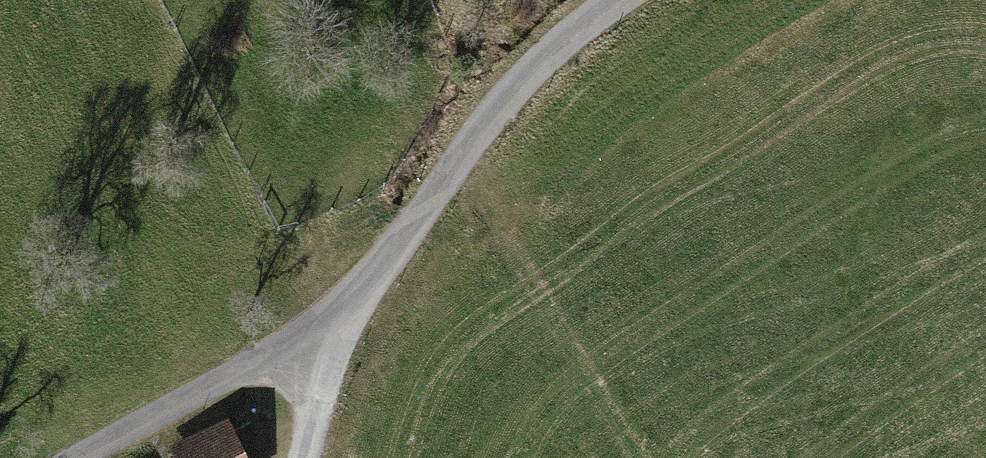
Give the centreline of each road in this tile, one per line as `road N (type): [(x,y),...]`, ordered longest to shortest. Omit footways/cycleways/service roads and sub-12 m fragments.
road 1 (residential): [(619,0),(496,109),(374,273),(313,334),(81,457)]
road 2 (track): [(472,144),(667,457)]
road 3 (track): [(313,334),(318,397),(300,457)]

